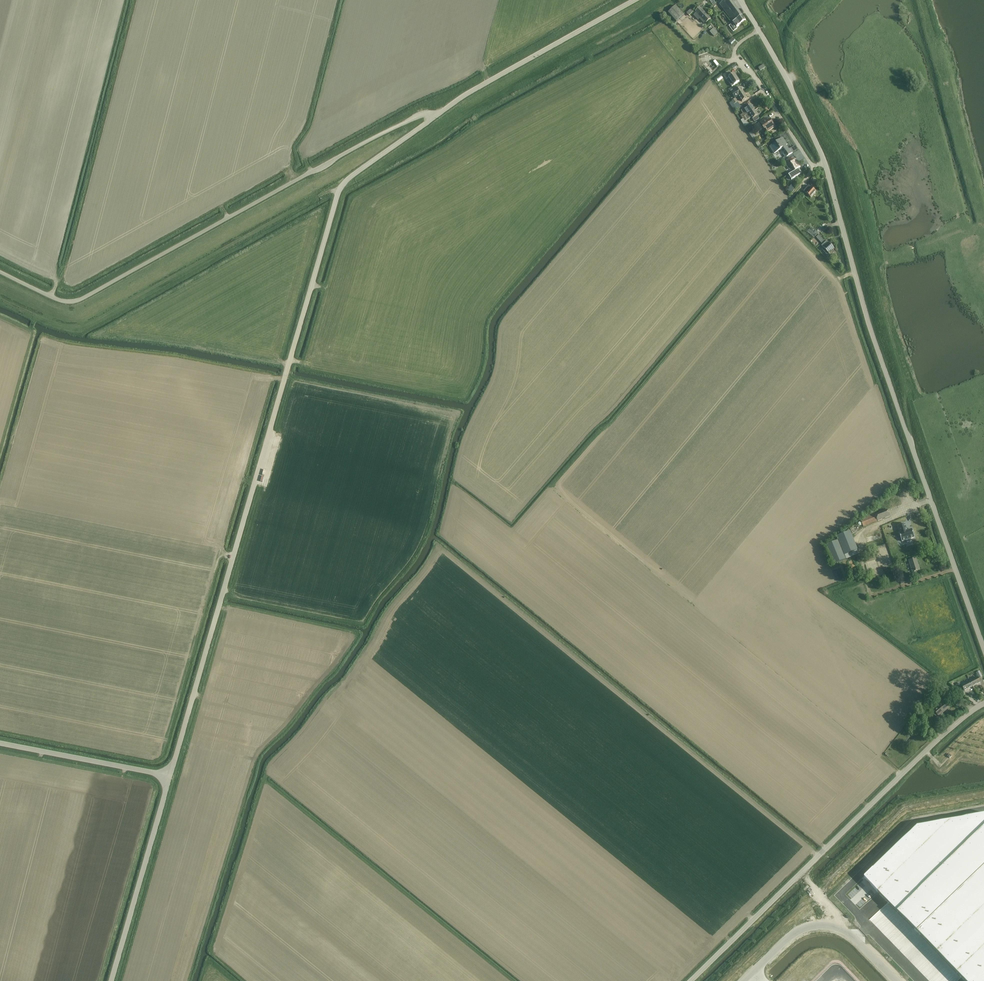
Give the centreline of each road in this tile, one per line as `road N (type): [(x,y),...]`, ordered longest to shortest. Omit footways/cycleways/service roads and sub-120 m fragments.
road 1 (unclassified): [(170,776),(338,194),(435,117)]
road 2 (unclassified): [(983,651),(864,309),(824,164)]
road 3 (unclassified): [(435,117),(384,132),(76,301),(0,272)]
road 4 (unclassified): [(691,980),(983,704)]
road 5 (track): [(655,0),(607,39),(340,189)]
road 6 (unclassified): [(435,117),(635,0)]
road 7 (unclassified): [(111,980),(170,776)]
road 8 (tertiary): [(744,980),(793,935),(823,926),(851,936),(897,980)]
road 9 (residential): [(824,164),(810,163),(735,59),(737,45),(758,31)]
road 10 (unclassified): [(170,776),(0,743)]

